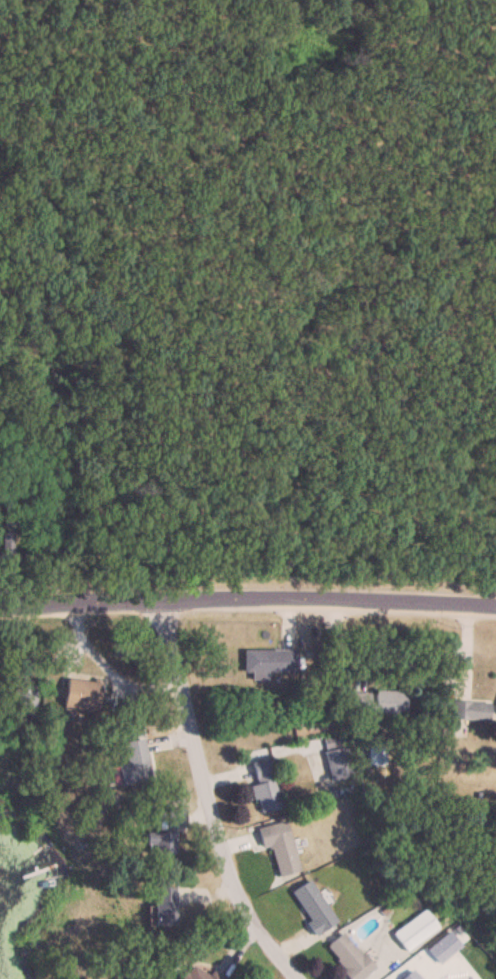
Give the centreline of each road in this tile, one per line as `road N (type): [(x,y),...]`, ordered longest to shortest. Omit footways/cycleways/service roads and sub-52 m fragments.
road 1 (residential): [(0,606),(340,597),(495,605)]
road 2 (residential): [(298,978),(259,931),(225,863),(158,599)]

